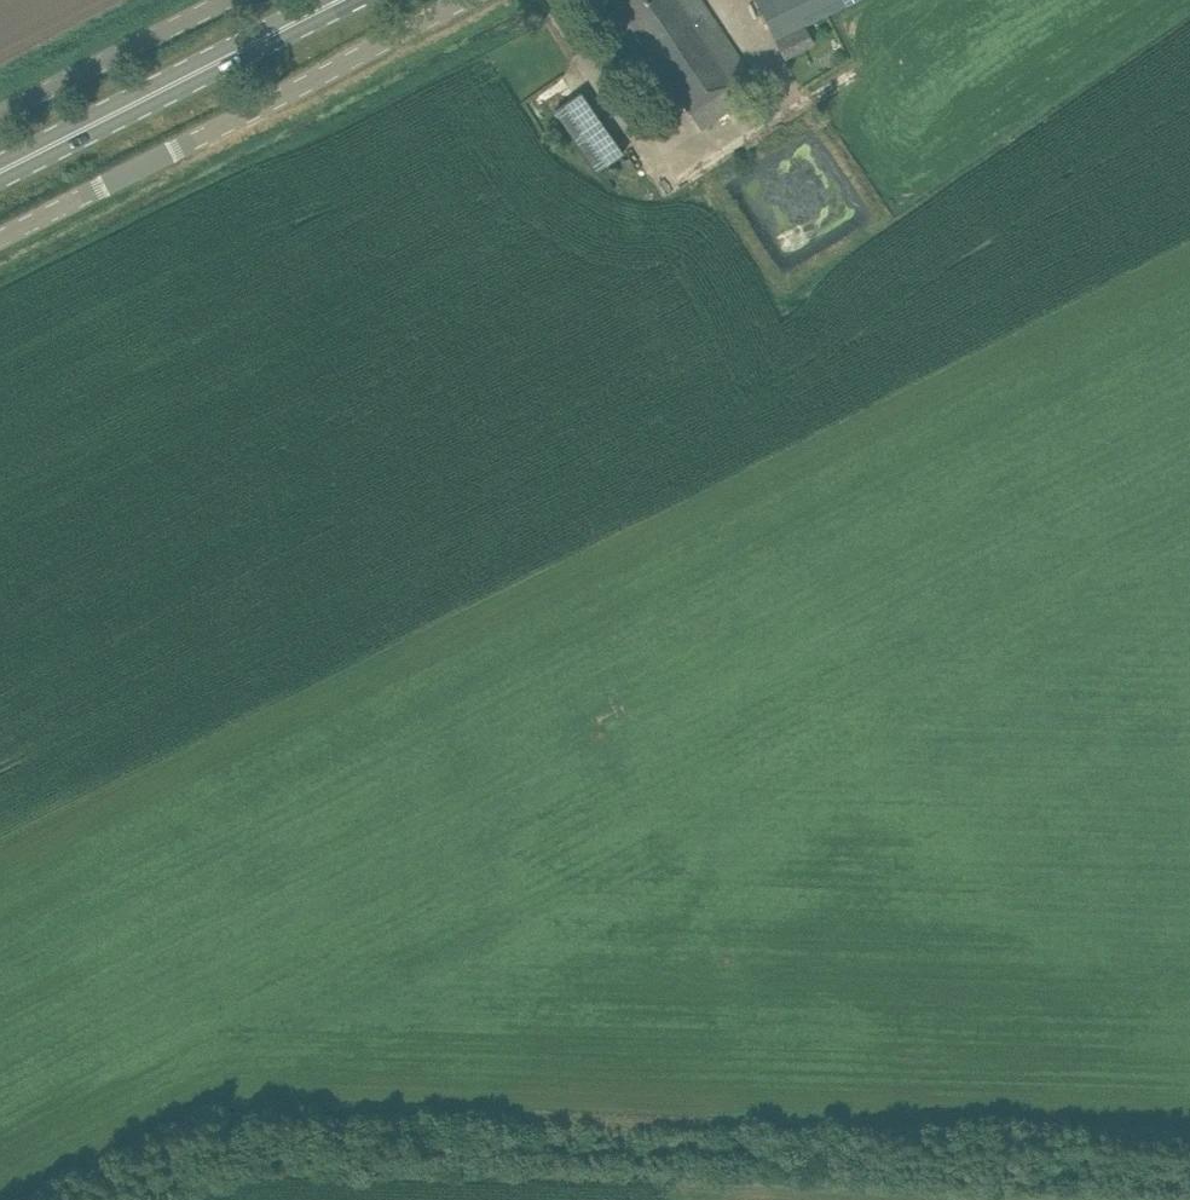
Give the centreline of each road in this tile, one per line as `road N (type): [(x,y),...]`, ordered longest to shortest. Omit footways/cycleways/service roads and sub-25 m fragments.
road 1 (unclassified): [(0,237),(463,0)]
road 2 (primary): [(0,170),(338,0)]
road 3 (unclassified): [(0,114),(228,0)]

